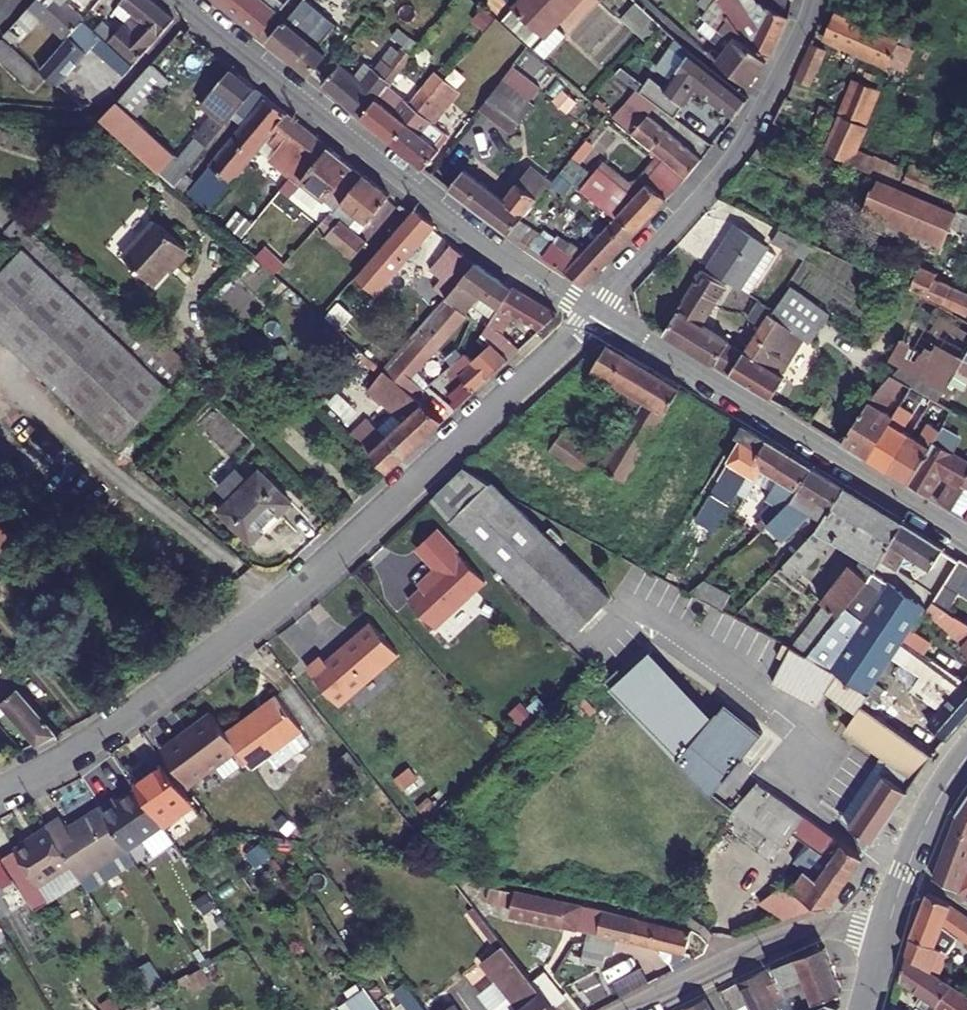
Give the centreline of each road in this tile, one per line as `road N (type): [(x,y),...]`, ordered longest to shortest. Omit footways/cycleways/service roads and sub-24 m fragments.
road 1 (residential): [(595,310),(283,599),(95,738),(0,791)]
road 2 (tertiary): [(595,310),(453,214),(189,0)]
road 3 (tertiary): [(966,539),(595,310)]
road 4 (residential): [(595,310),(737,149),(811,0)]
road 5 (residential): [(633,1009),(795,934),(834,925),(885,930)]
road 6 (tertiary): [(966,750),(932,808),(885,930)]

